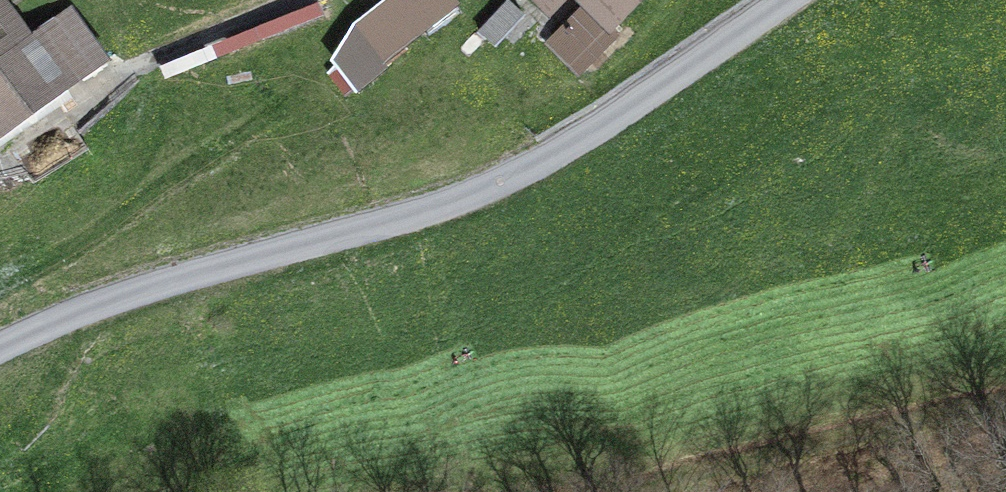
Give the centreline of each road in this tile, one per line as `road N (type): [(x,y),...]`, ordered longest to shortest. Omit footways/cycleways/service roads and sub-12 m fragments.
road 1 (unclassified): [(788,0),(584,143),(513,178),(120,294),(0,348)]
road 2 (track): [(0,294),(292,98),(360,0)]
road 3 (track): [(613,491),(1005,395)]

